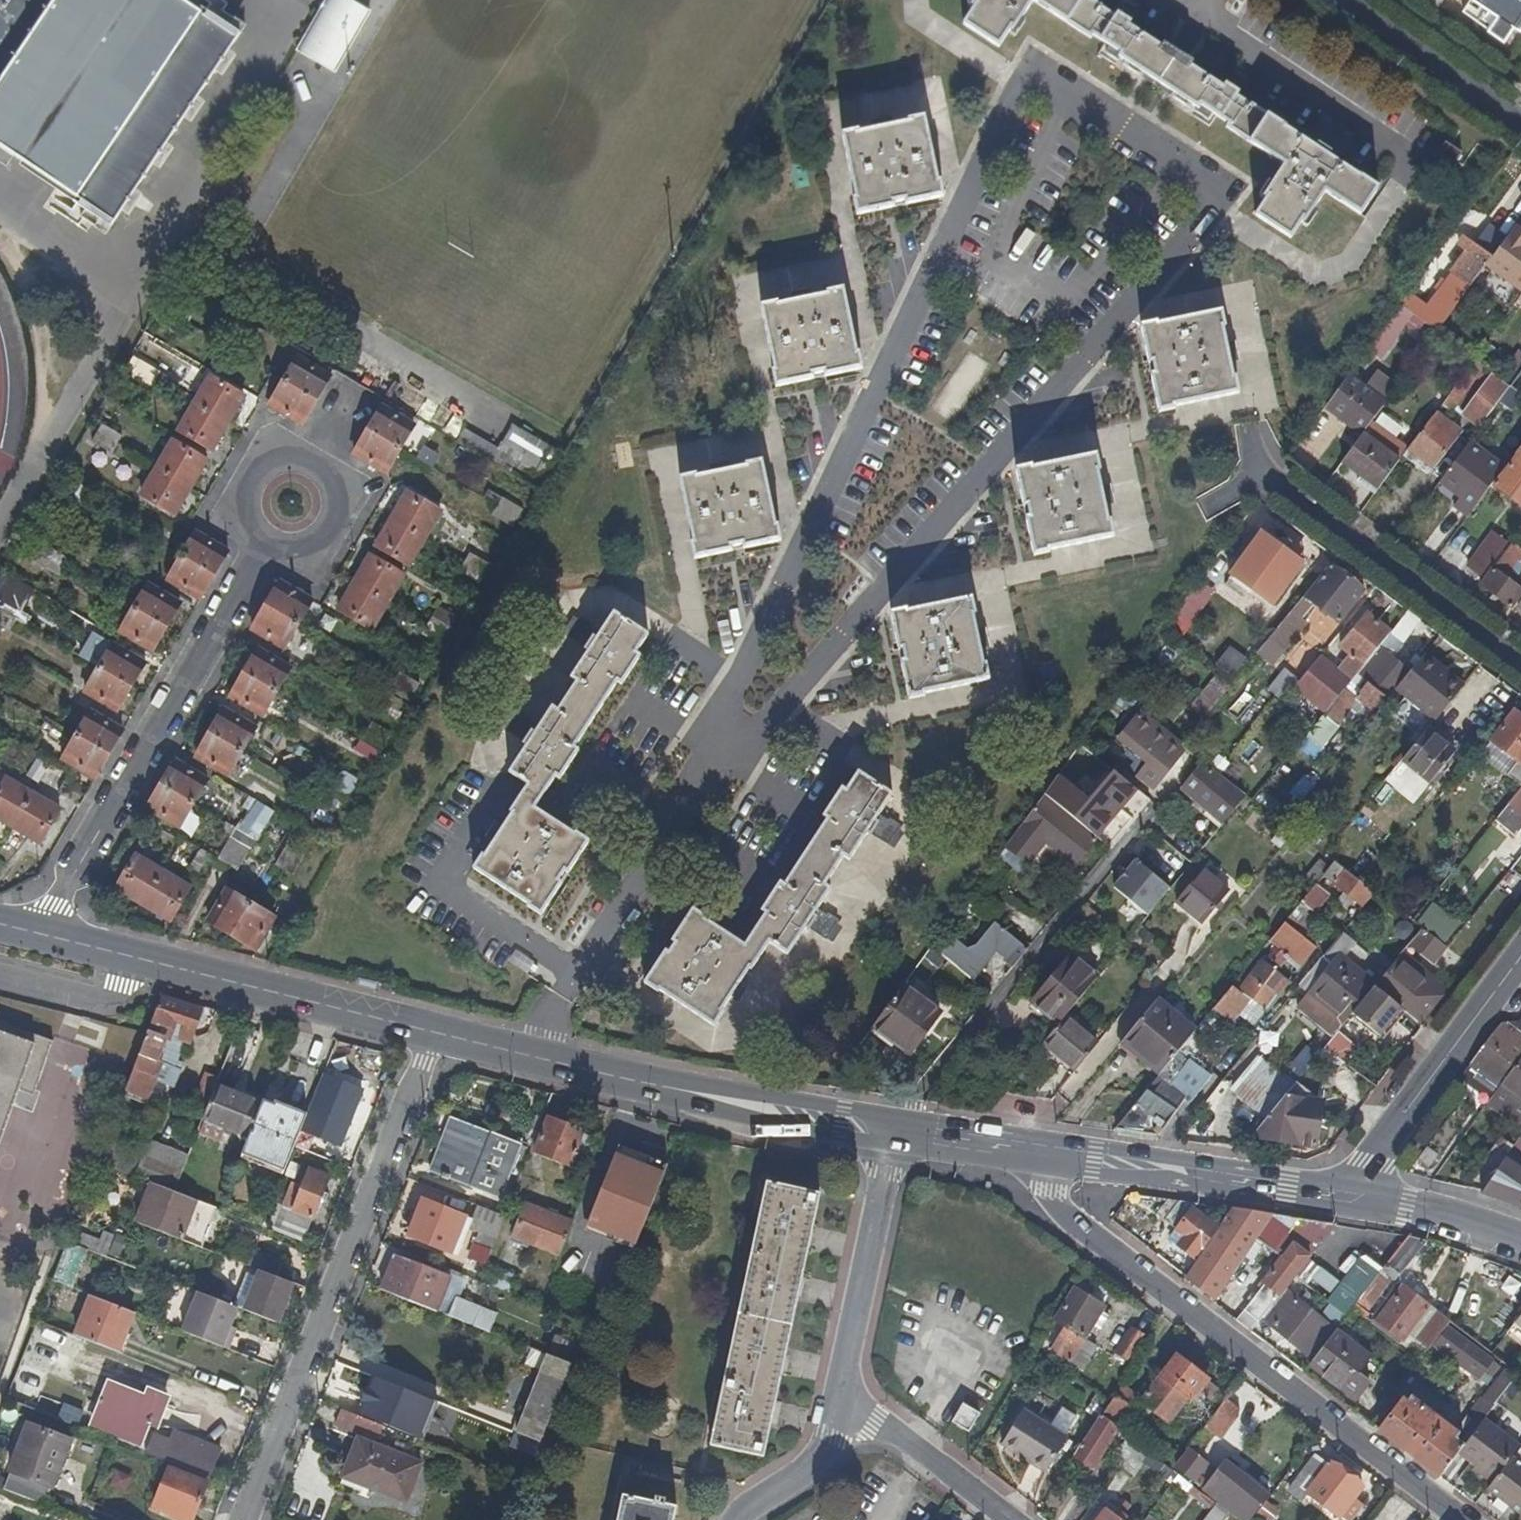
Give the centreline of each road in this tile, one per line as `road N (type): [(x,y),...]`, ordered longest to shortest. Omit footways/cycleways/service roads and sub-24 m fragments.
road 1 (residential): [(1462,1519),(1063,1217),(1027,1152)]
road 2 (residential): [(246,1519),(434,1031)]
road 3 (secondary): [(434,1031),(895,1132)]
road 4 (residential): [(264,538),(38,932)]
road 5 (secondary): [(38,932),(434,1031)]
road 6 (secondary): [(1027,1152),(1344,1192)]
road 7 (residential): [(1520,671),(1266,482)]
road 8 (residential): [(1520,956),(1344,1192)]
road 9 (residential): [(895,1132),(842,1397)]
road 10 (residential): [(1342,0),(1520,133)]
road 11 (residential): [(327,530),(333,491),(311,463),(268,463),(246,494),(252,532),(264,538)]
road 12 (residential): [(1002,1519),(842,1397)]
road 13 (secondary): [(1344,1192),(1445,1211),(1520,1236)]
road 14 (residential): [(842,1397),(818,1452),(741,1519)]
road 15 (secondary): [(895,1132),(1027,1152)]

